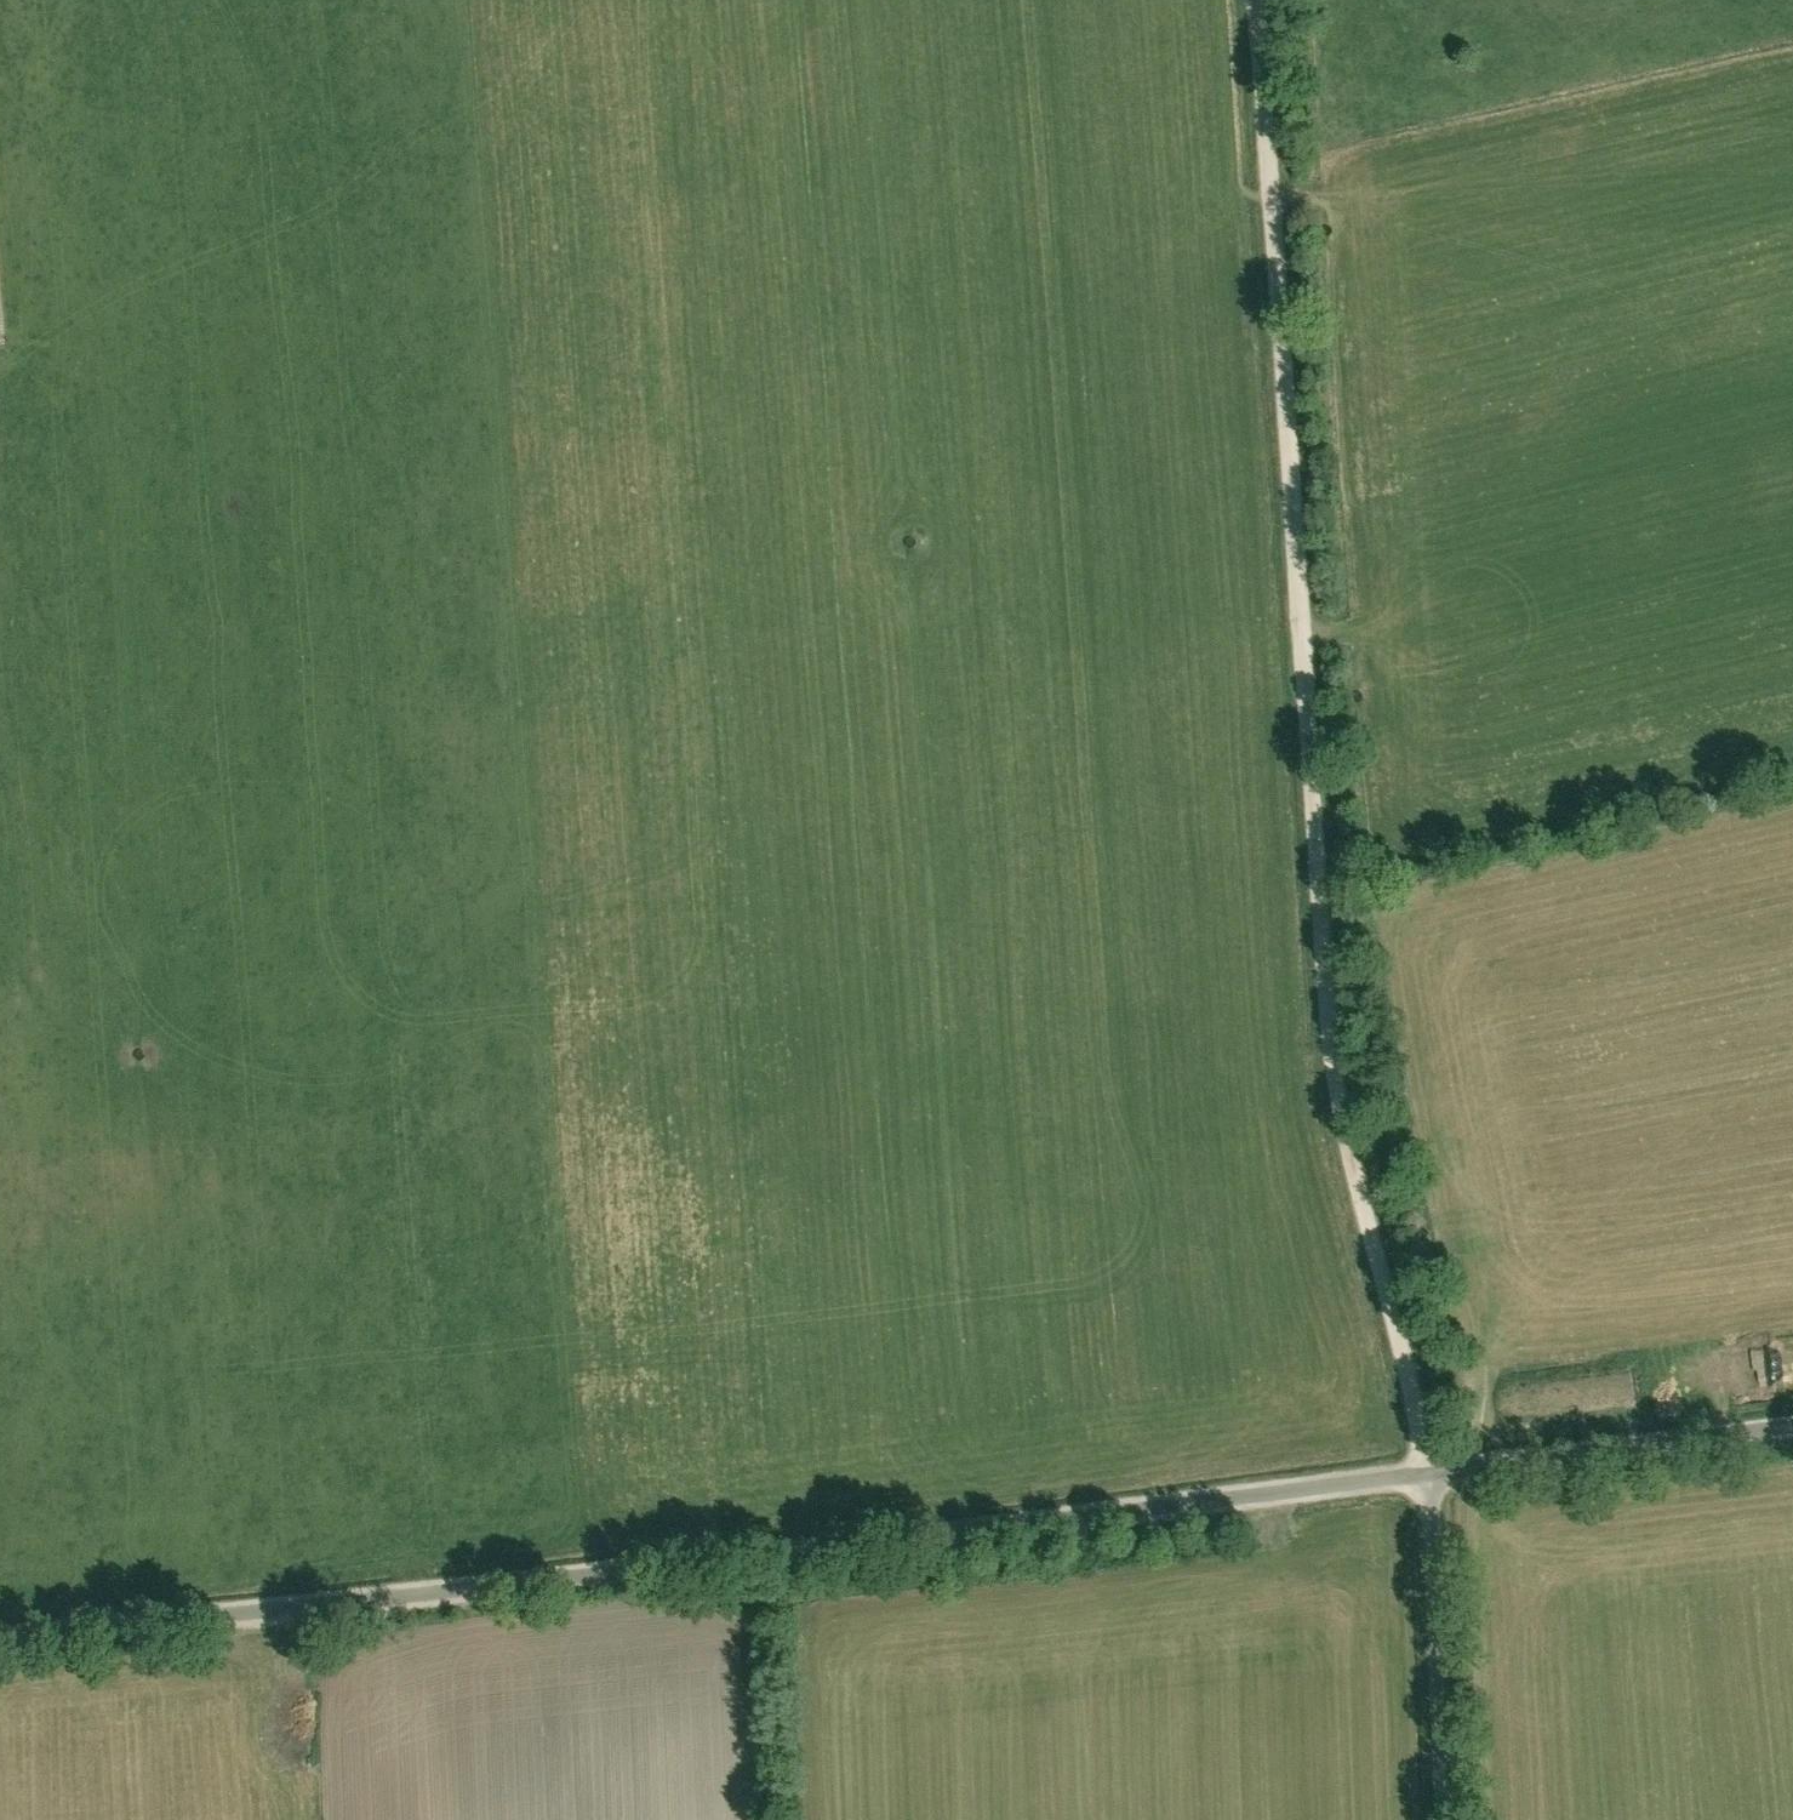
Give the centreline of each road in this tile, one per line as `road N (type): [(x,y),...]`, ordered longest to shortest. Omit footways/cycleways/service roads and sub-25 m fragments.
road 1 (track): [(1256,0),(1336,1069),(1429,1474)]
road 2 (unclassified): [(0,1647),(1429,1474)]
road 3 (unclassified): [(1429,1474),(1792,1434)]
road 4 (unclassified): [(1440,1819),(1429,1474)]

